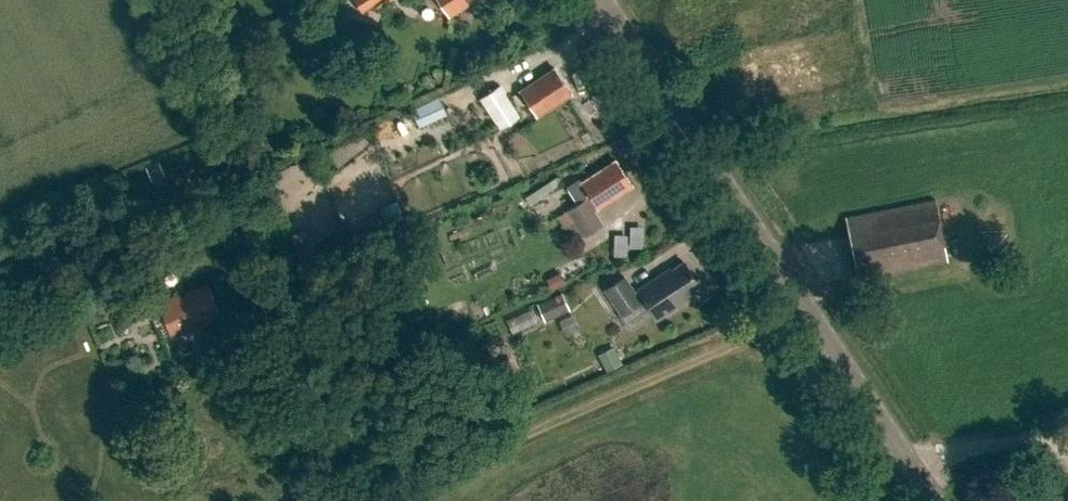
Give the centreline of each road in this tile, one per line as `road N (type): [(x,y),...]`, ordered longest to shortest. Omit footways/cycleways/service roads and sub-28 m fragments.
road 1 (tertiary): [(928,500),(596,0)]

